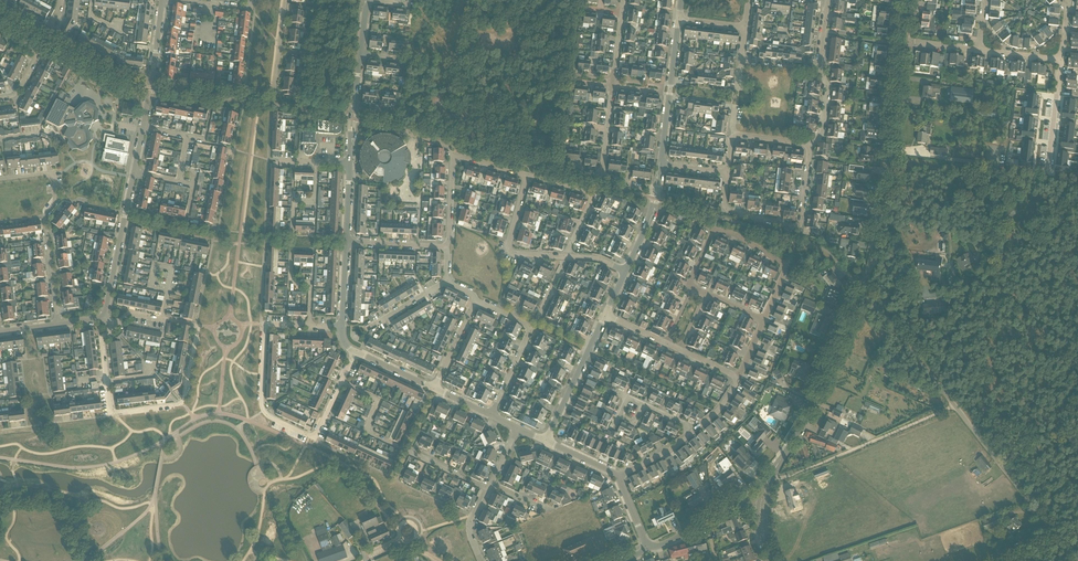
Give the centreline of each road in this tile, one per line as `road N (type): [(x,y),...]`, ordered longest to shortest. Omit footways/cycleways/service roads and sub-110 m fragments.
road 1 (unclassified): [(1075,560),(861,291)]
road 2 (residential): [(113,327),(102,339),(112,411),(177,405),(196,326),(164,320)]
road 3 (tertiary): [(861,291),(880,225),(902,40)]
road 4 (tertiary): [(762,507),(861,291)]
road 5 (residential): [(485,487),(369,431),(376,399),(342,381)]
road 6 (residential): [(727,173),(728,211),(797,225),(806,146)]
road 7 (track): [(792,474),(952,408)]
road 8 (residential): [(447,246),(457,157),(527,176)]
road 9 (residential): [(489,414),(529,331),(475,300)]
road 10 (residential): [(134,172),(104,316)]
road 11 (residential): [(660,164),(678,19)]
road 12 (residential): [(315,435),(263,411),(263,325)]
road 13 (residential): [(693,286),(717,228),(785,269)]
road 14 (residential): [(546,440),(606,315)]
road 15 (residential): [(527,176),(590,194),(563,256)]
road 16 (residential): [(563,256),(508,248),(527,176)]
road 17 (residential): [(648,550),(726,504),(762,507)]

